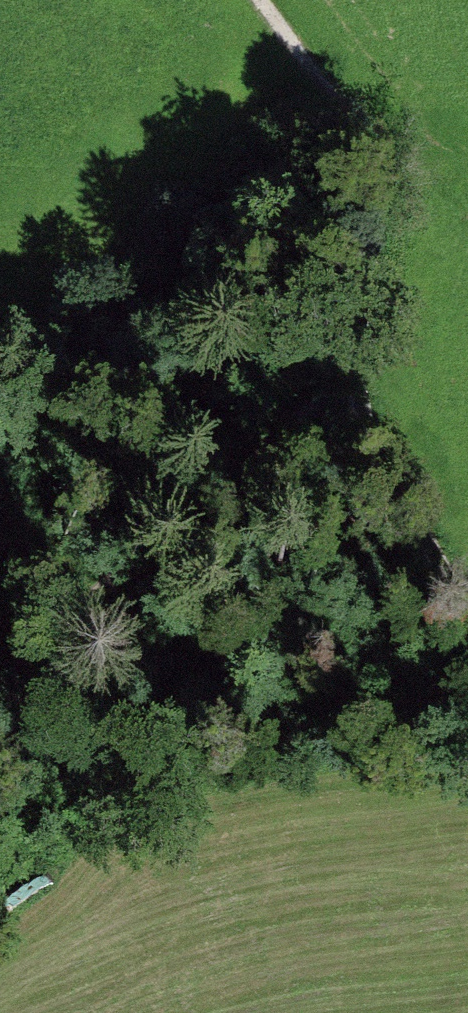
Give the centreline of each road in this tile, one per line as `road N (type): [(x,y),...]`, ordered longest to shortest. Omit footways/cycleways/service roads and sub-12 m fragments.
road 1 (track): [(467,604),(351,376),(374,163),(338,91),(264,0)]
road 2 (track): [(0,682),(140,568),(351,376)]

